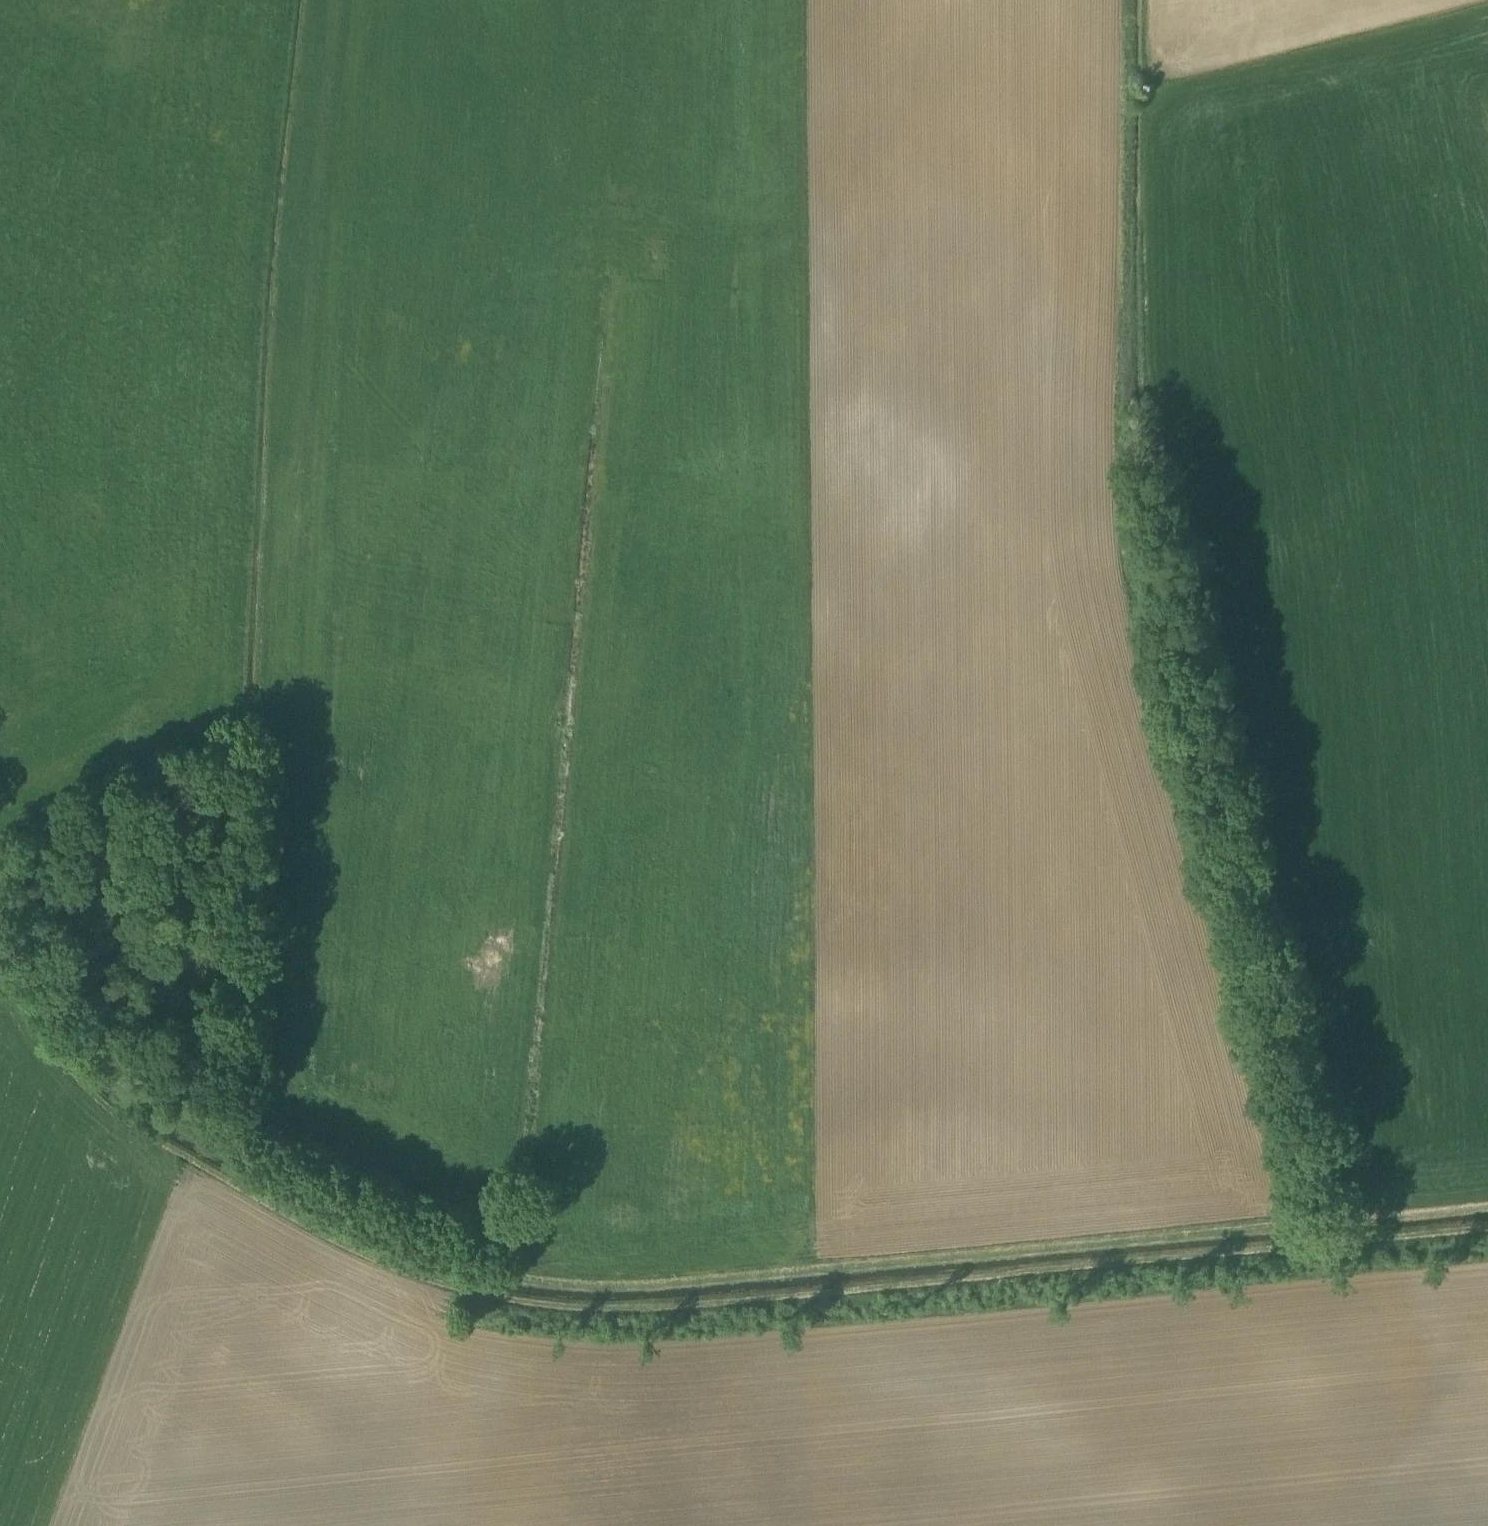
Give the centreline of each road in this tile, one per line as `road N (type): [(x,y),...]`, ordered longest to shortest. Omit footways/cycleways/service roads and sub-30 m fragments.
road 1 (track): [(1045,1247),(1388,1215),(1391,1238),(1126,1264)]

